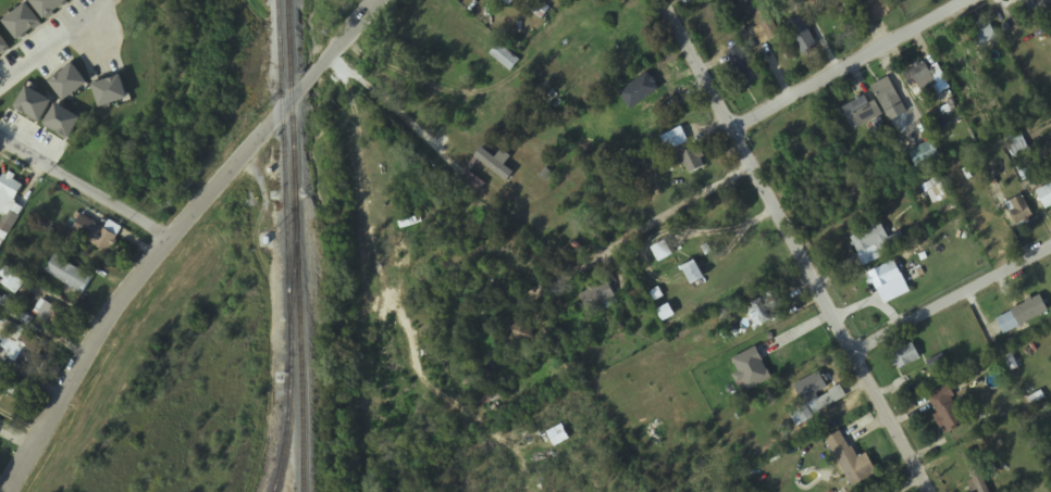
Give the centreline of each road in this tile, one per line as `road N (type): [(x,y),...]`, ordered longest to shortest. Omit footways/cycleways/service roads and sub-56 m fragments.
road 1 (residential): [(4,491),(92,341),(171,237),(376,0)]
road 2 (residential): [(931,491),(659,0)]
road 3 (residential): [(733,133),(973,0)]
road 4 (residential): [(858,354),(1050,245)]
road 5 (residential): [(171,237),(0,142)]

